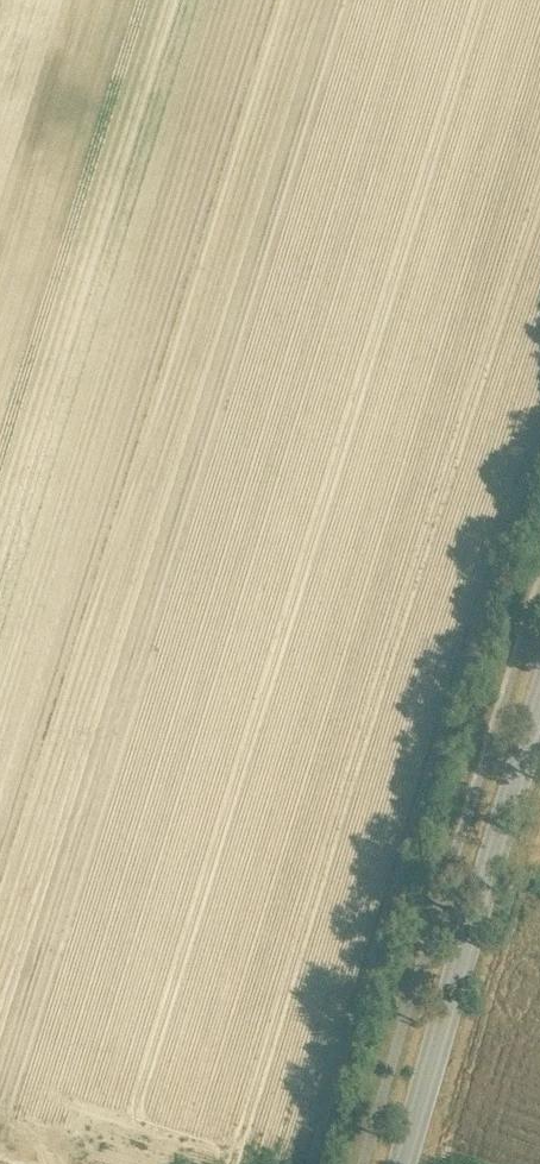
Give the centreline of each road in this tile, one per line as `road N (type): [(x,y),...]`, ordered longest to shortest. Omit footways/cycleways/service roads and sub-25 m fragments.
road 1 (unclassified): [(403,1163),(539,711)]

